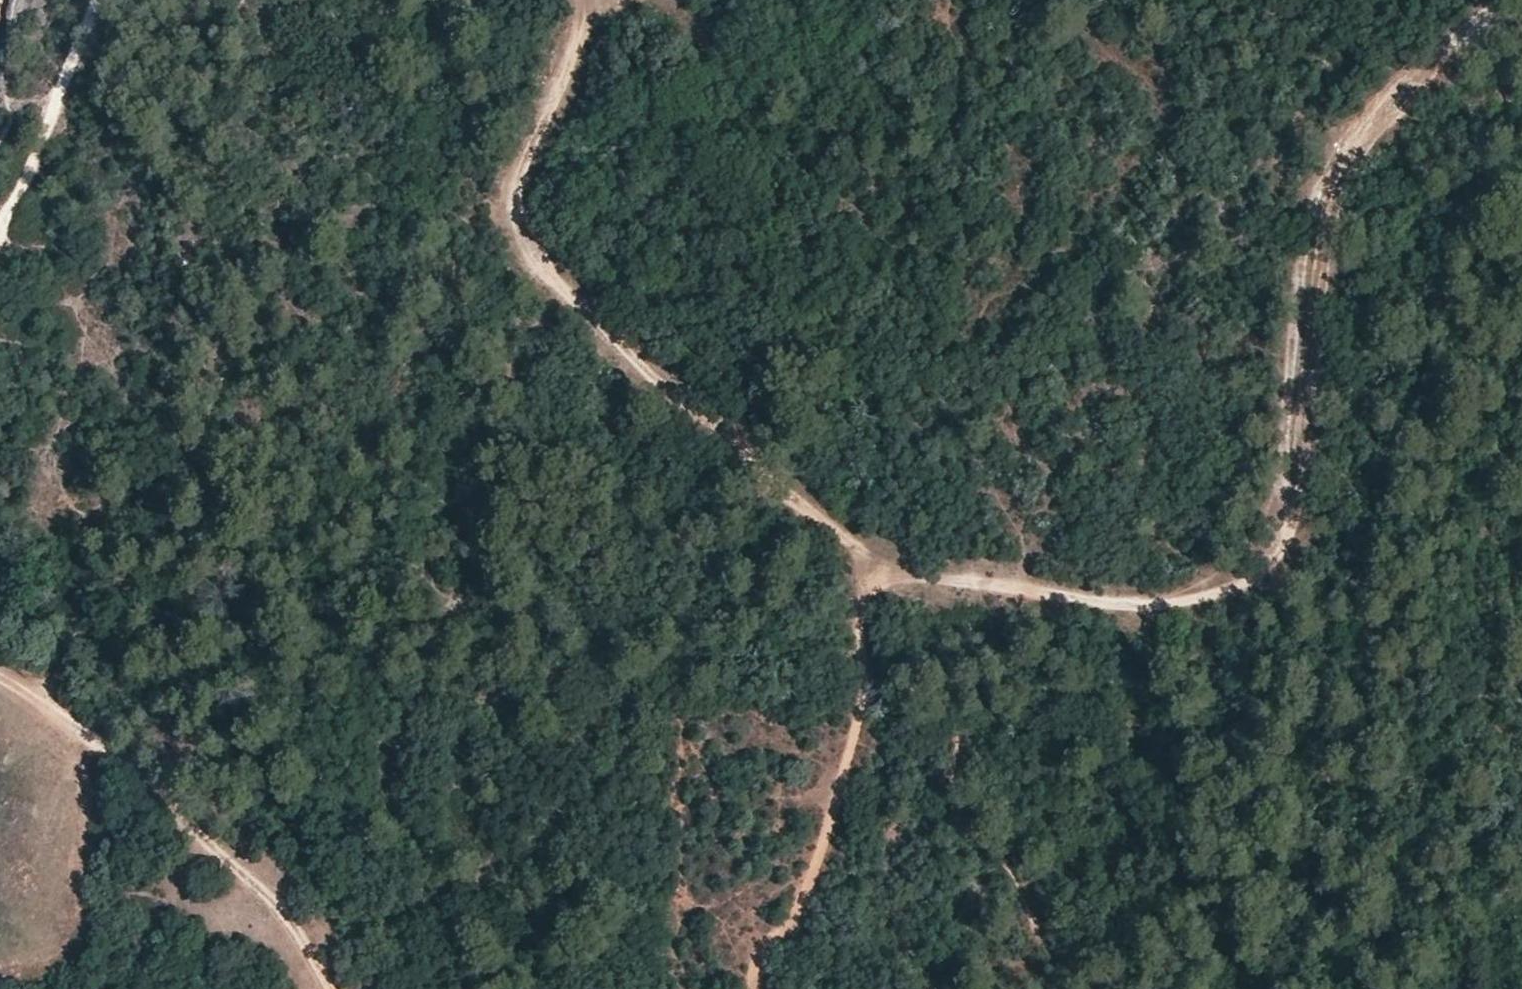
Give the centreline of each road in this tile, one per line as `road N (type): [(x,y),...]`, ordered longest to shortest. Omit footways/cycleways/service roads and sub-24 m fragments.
road 1 (track): [(0,674),(110,746),(283,911),(325,988)]
road 2 (track): [(93,0),(0,242)]

